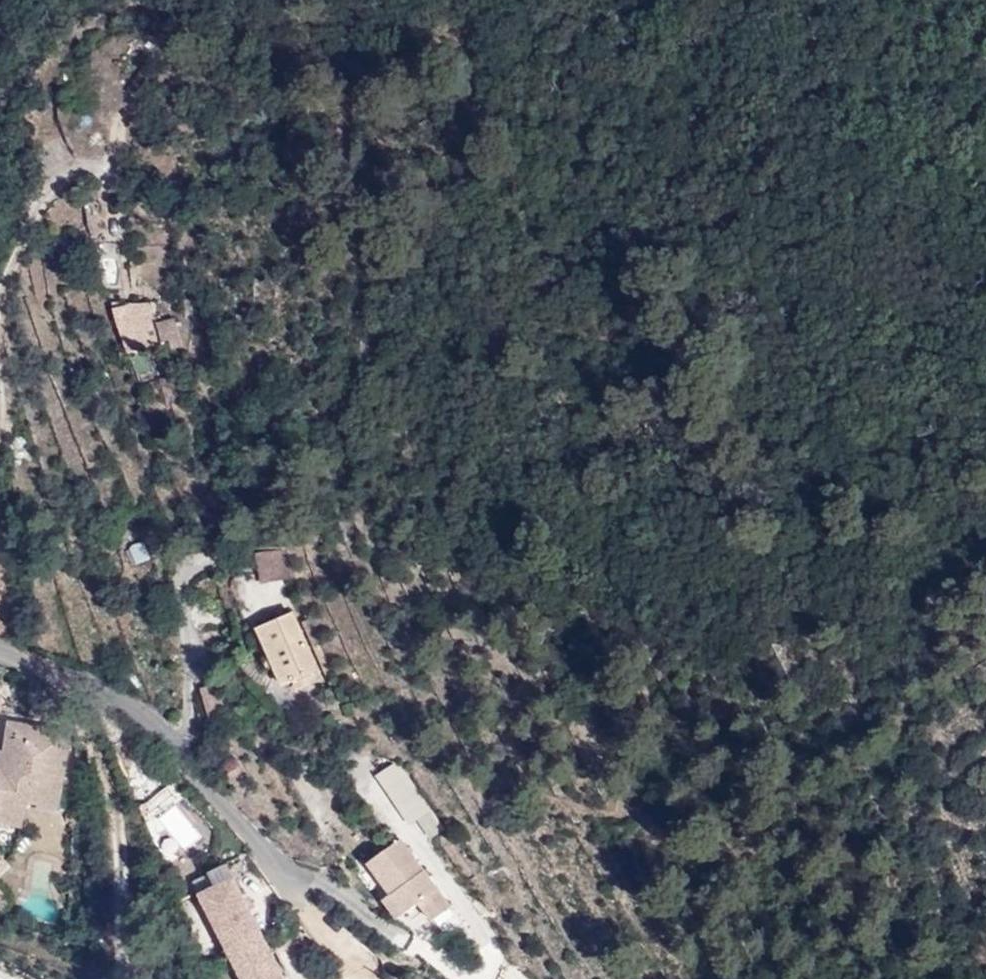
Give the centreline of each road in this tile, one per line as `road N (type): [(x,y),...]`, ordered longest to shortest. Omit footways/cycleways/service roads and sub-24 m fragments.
road 1 (unclassified): [(0,655),(128,706),(154,725),(289,883)]

